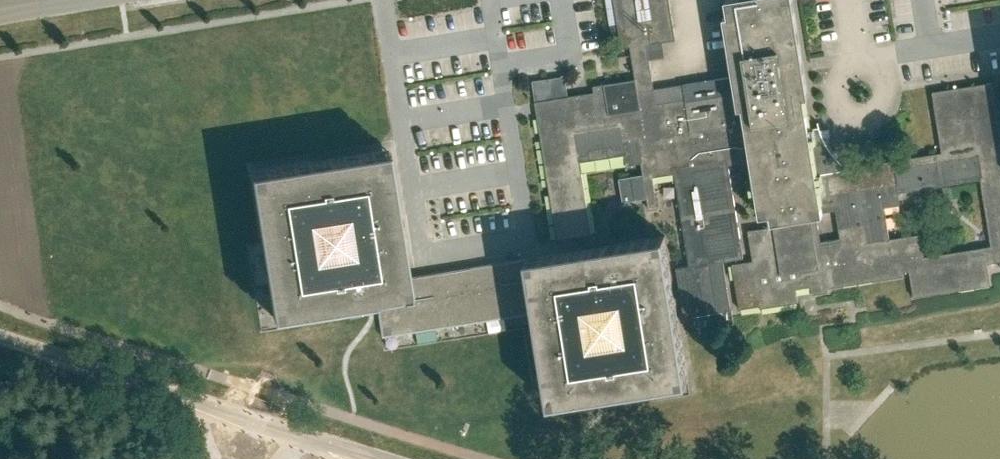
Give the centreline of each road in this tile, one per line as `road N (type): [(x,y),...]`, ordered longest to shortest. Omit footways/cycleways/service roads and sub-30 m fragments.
road 1 (tertiary): [(380,458),(0,338)]

